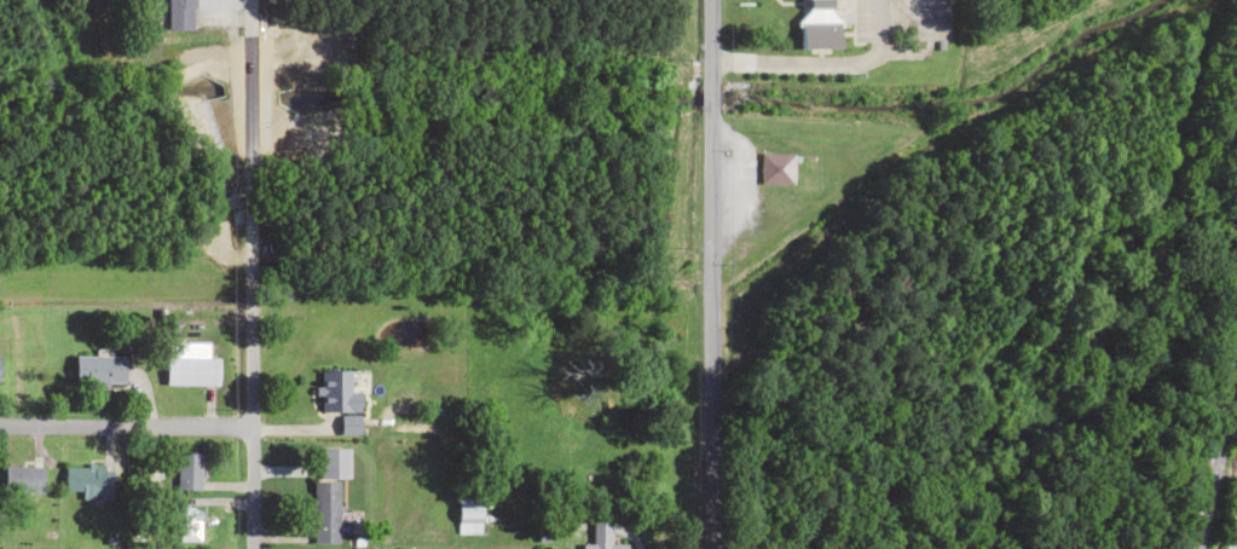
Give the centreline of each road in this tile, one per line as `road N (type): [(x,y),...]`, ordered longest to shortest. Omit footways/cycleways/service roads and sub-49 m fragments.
road 1 (residential): [(247,548),(245,0)]
road 2 (residential): [(710,548),(709,0)]
road 3 (residential): [(0,425),(247,427)]

